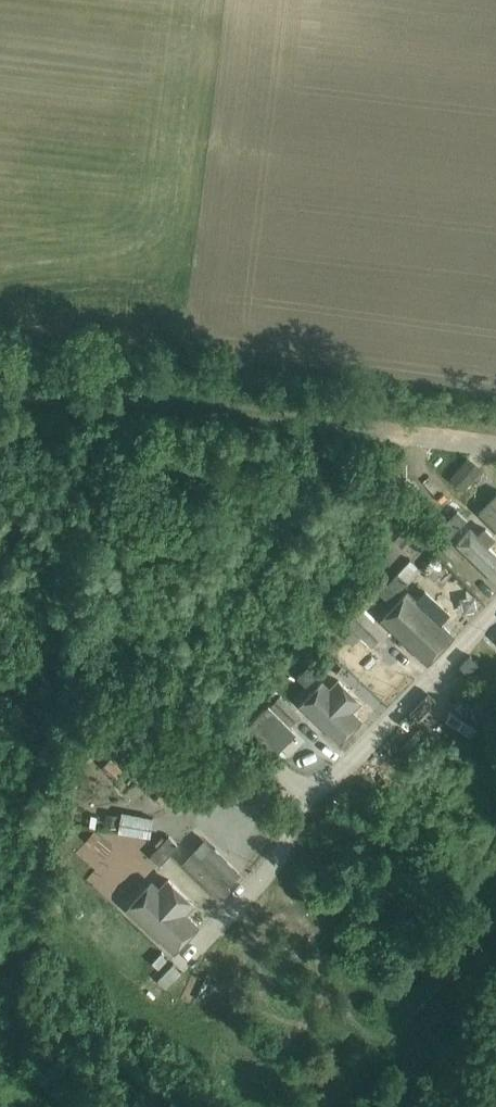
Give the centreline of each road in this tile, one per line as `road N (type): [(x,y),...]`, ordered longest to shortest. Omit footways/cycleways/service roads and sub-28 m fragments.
road 1 (track): [(365,433),(174,641),(181,669),(303,802)]
road 2 (track): [(365,433),(190,409),(0,404)]
road 3 (unclassified): [(303,802),(495,609)]
road 4 (residential): [(135,1008),(270,868),(303,802)]
road 5 (unclassified): [(495,451),(365,433)]

